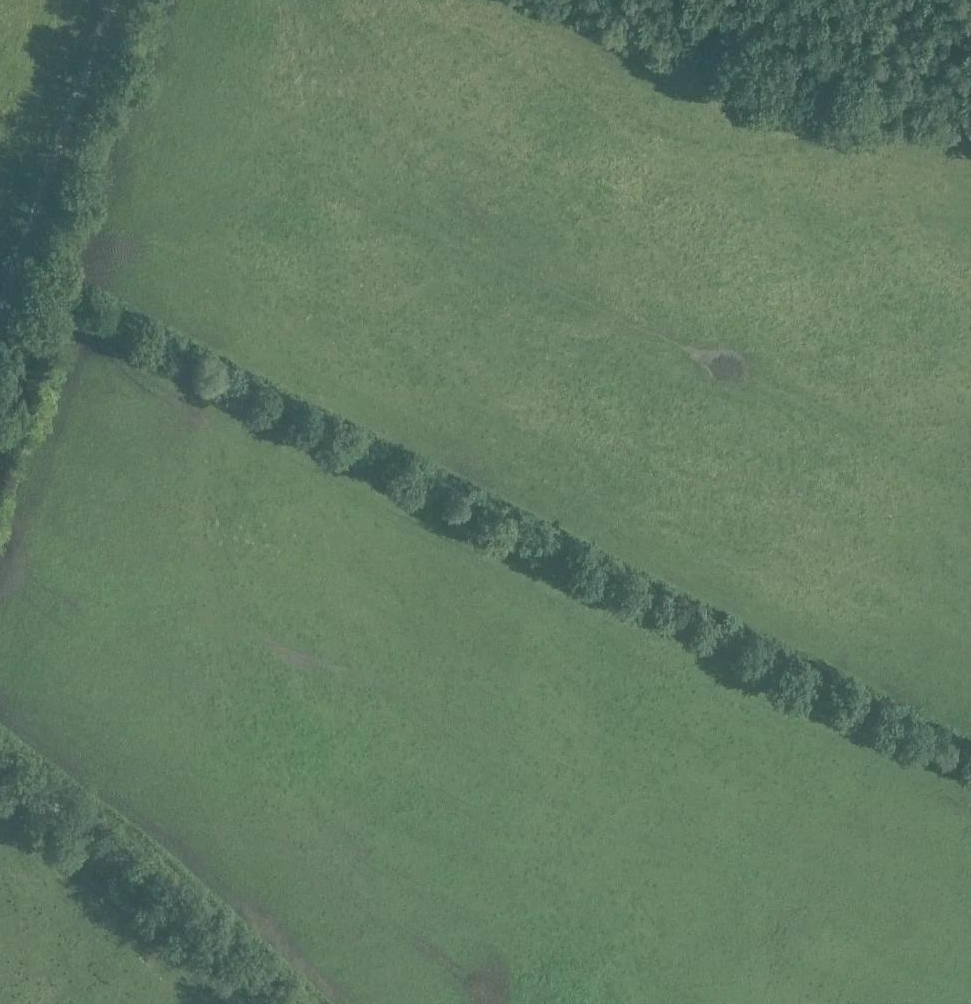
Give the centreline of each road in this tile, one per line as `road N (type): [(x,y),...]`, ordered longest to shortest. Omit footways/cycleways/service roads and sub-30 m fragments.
road 1 (track): [(288,1003),(0,756)]
road 2 (track): [(0,315),(124,0)]
road 3 (track): [(0,449),(63,288),(20,266)]

